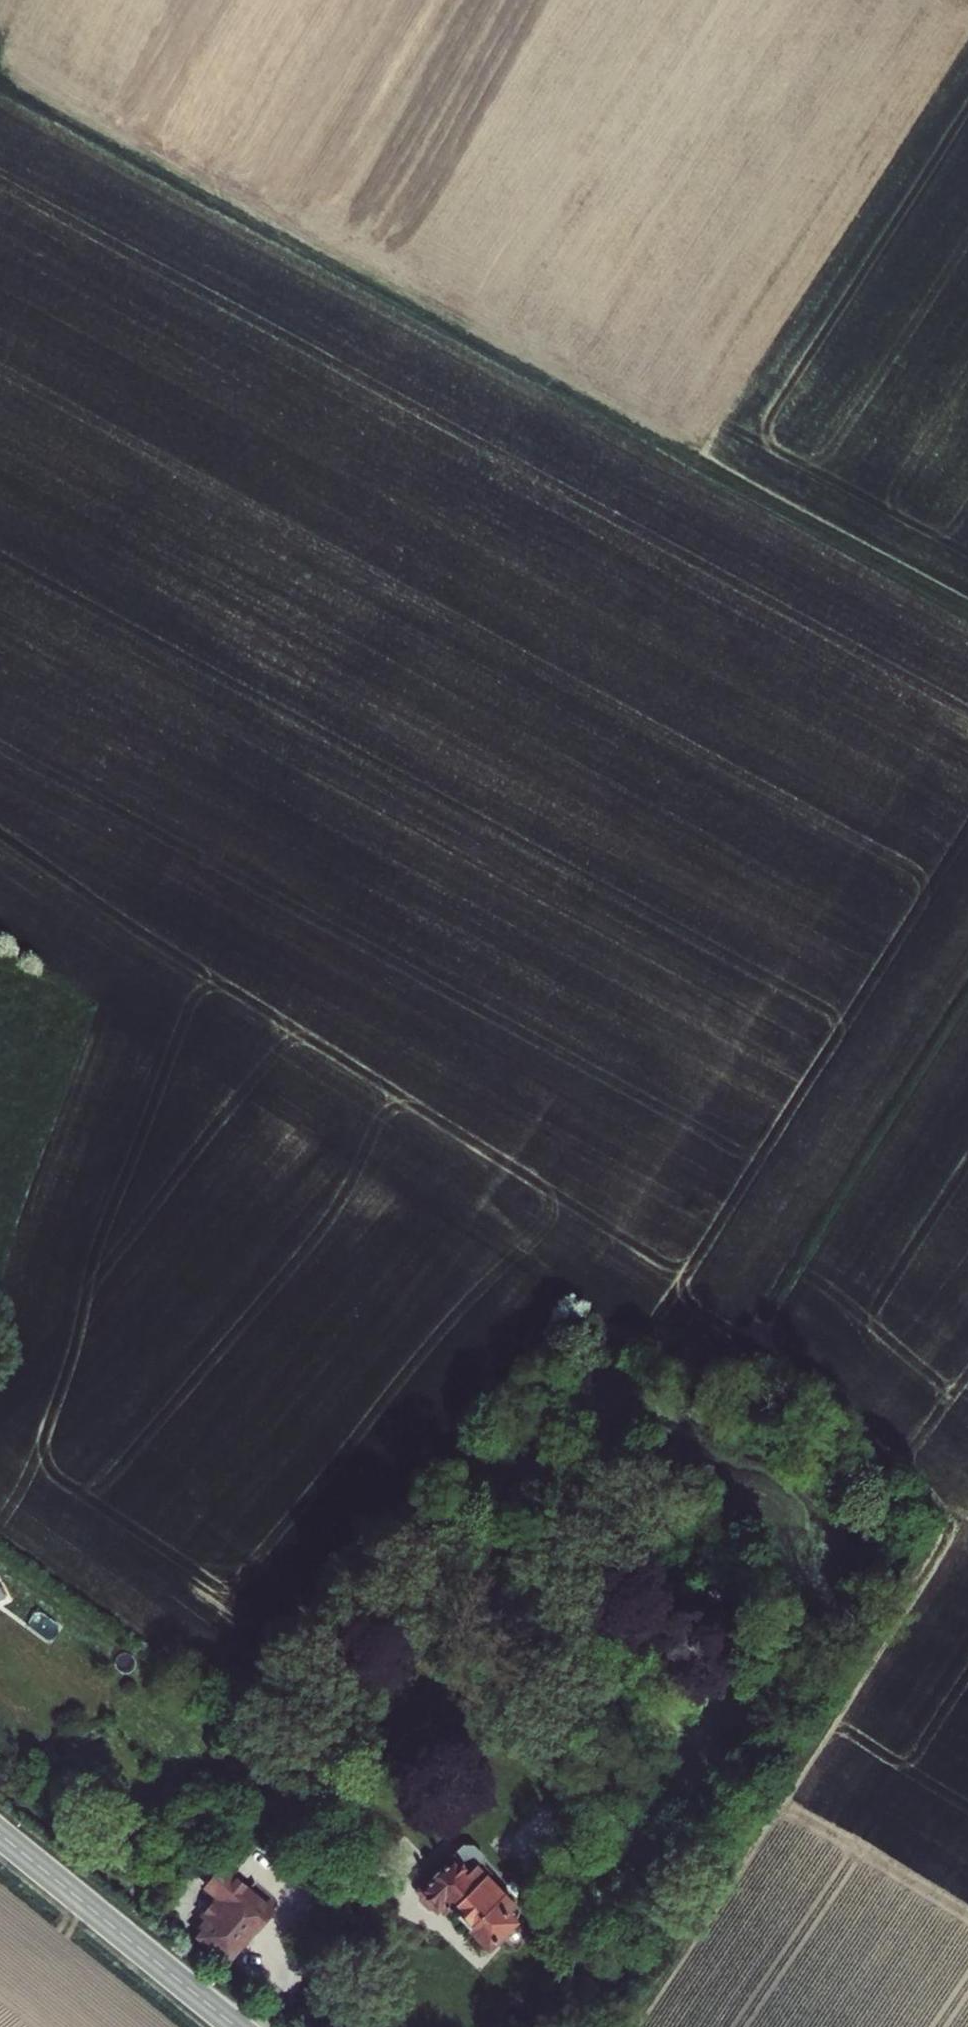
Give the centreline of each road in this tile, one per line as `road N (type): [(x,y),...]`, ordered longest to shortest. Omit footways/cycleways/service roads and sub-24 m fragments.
road 1 (tertiary): [(237,2026),(0,1835)]

